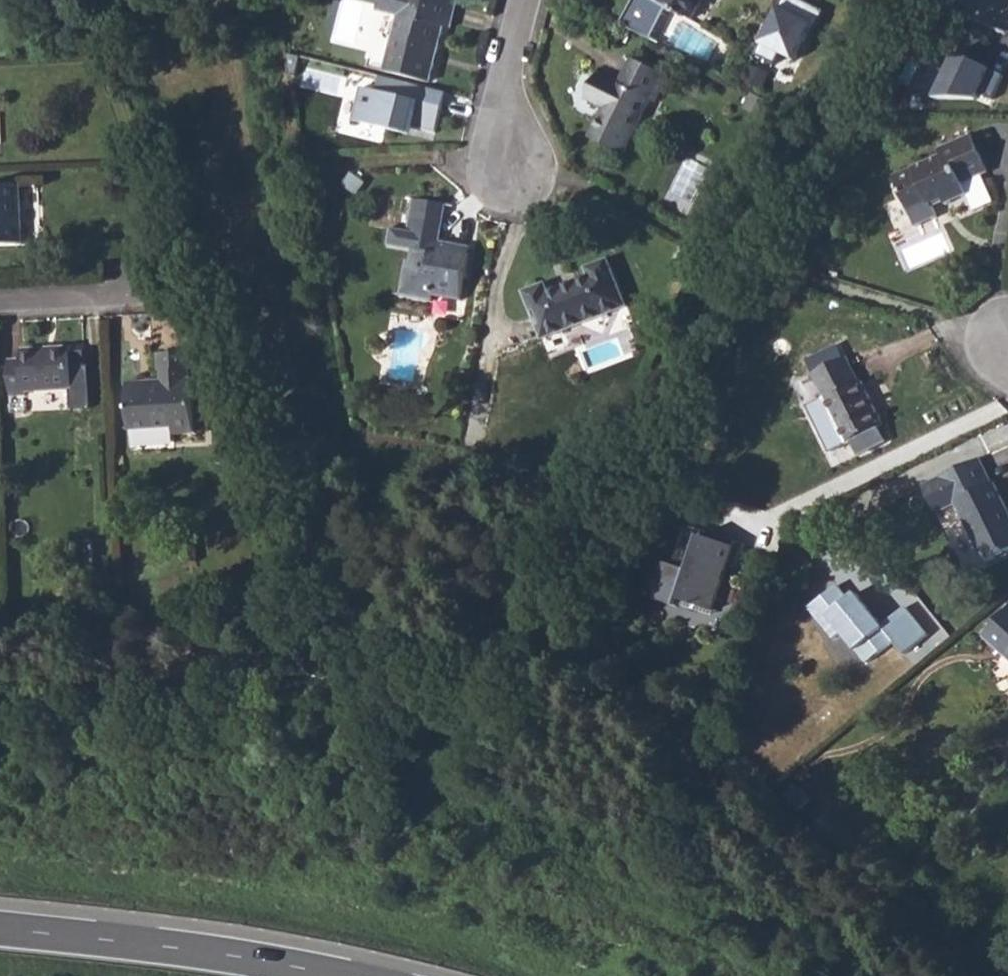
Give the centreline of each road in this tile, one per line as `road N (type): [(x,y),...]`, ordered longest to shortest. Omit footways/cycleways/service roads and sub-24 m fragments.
road 1 (track): [(0,727),(295,702),(503,695),(635,496),(681,369),(903,0)]
road 2 (trunk): [(346,975),(0,928)]
road 3 (residential): [(511,175),(503,92),(528,0)]
road 4 (residential): [(0,299),(126,294)]

